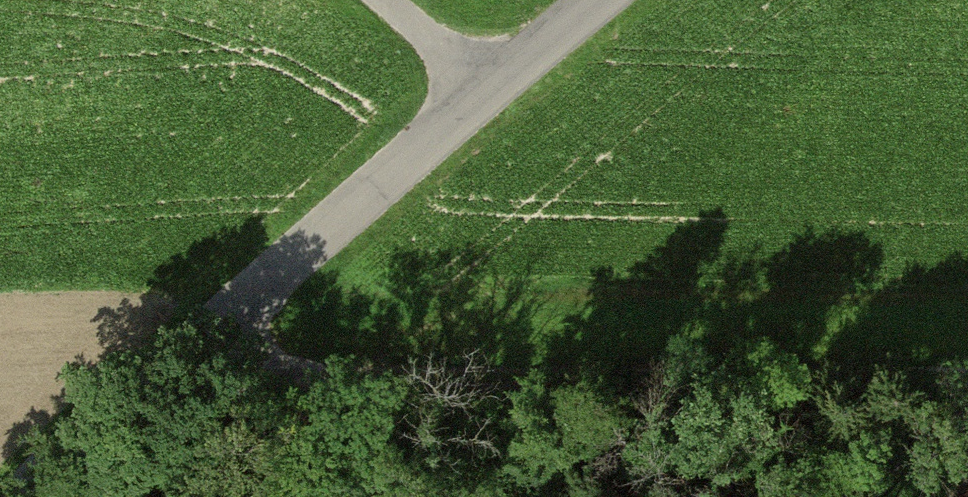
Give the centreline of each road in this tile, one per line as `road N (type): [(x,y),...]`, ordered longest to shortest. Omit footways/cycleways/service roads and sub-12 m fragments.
road 1 (track): [(967,388),(328,380),(192,351)]
road 2 (unclassified): [(26,496),(598,0)]
road 3 (track): [(386,0),(488,91)]

